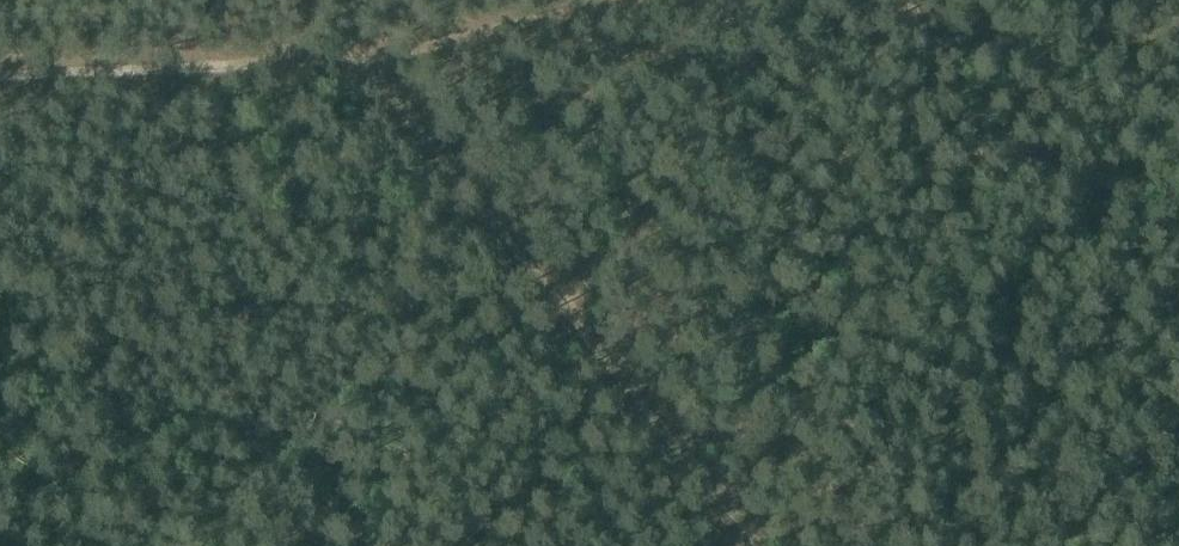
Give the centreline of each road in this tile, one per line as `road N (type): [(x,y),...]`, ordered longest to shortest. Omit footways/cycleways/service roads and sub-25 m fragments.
road 1 (track): [(631,0),(372,58),(0,71)]
road 2 (track): [(768,545),(372,58)]

